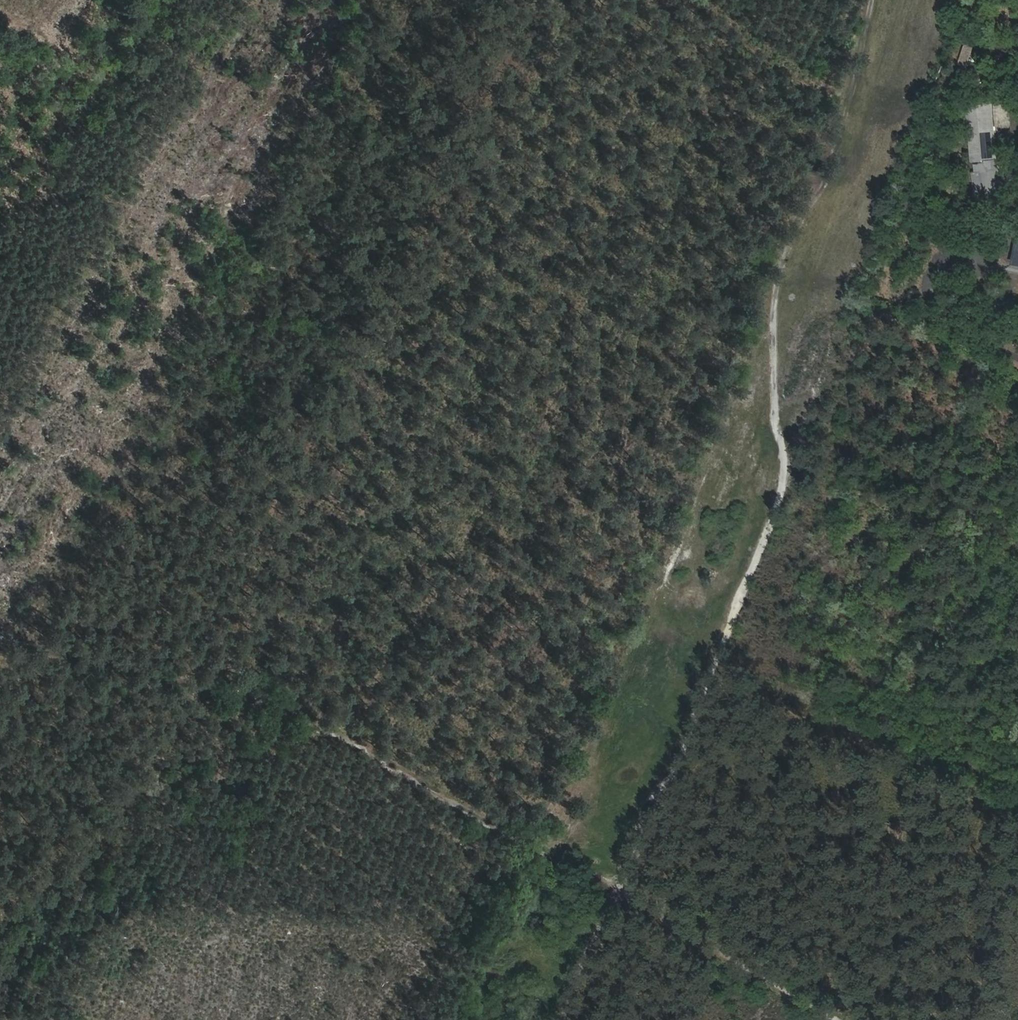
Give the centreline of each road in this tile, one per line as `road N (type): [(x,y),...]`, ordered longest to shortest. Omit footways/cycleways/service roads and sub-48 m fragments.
road 1 (track): [(555,1019),(795,486),(783,283),(829,186),(880,0)]
road 2 (track): [(0,629),(257,696),(618,887),(843,1019)]

